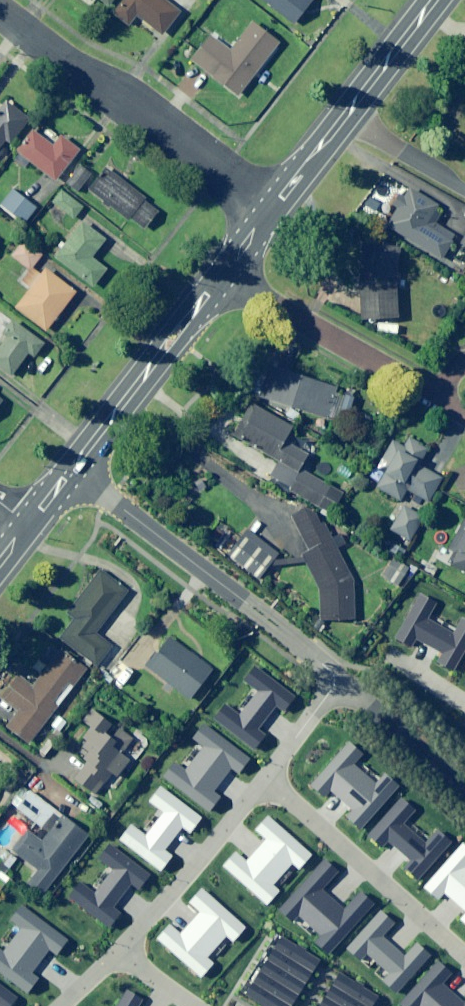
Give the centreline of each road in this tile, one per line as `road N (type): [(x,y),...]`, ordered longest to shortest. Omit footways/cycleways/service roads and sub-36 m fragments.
road 1 (residential): [(343,682),(74,466)]
road 2 (residential): [(270,210),(0,7)]
road 3 (residential): [(464,950),(268,775)]
road 4 (residential): [(437,413),(217,279)]
road 5 (tertiary): [(74,466),(217,279)]
road 6 (residential): [(268,775),(118,953)]
road 7 (residential): [(464,787),(343,682)]
road 8 (tertiary): [(341,115),(432,0)]
road 9 (residential): [(464,185),(341,115)]

